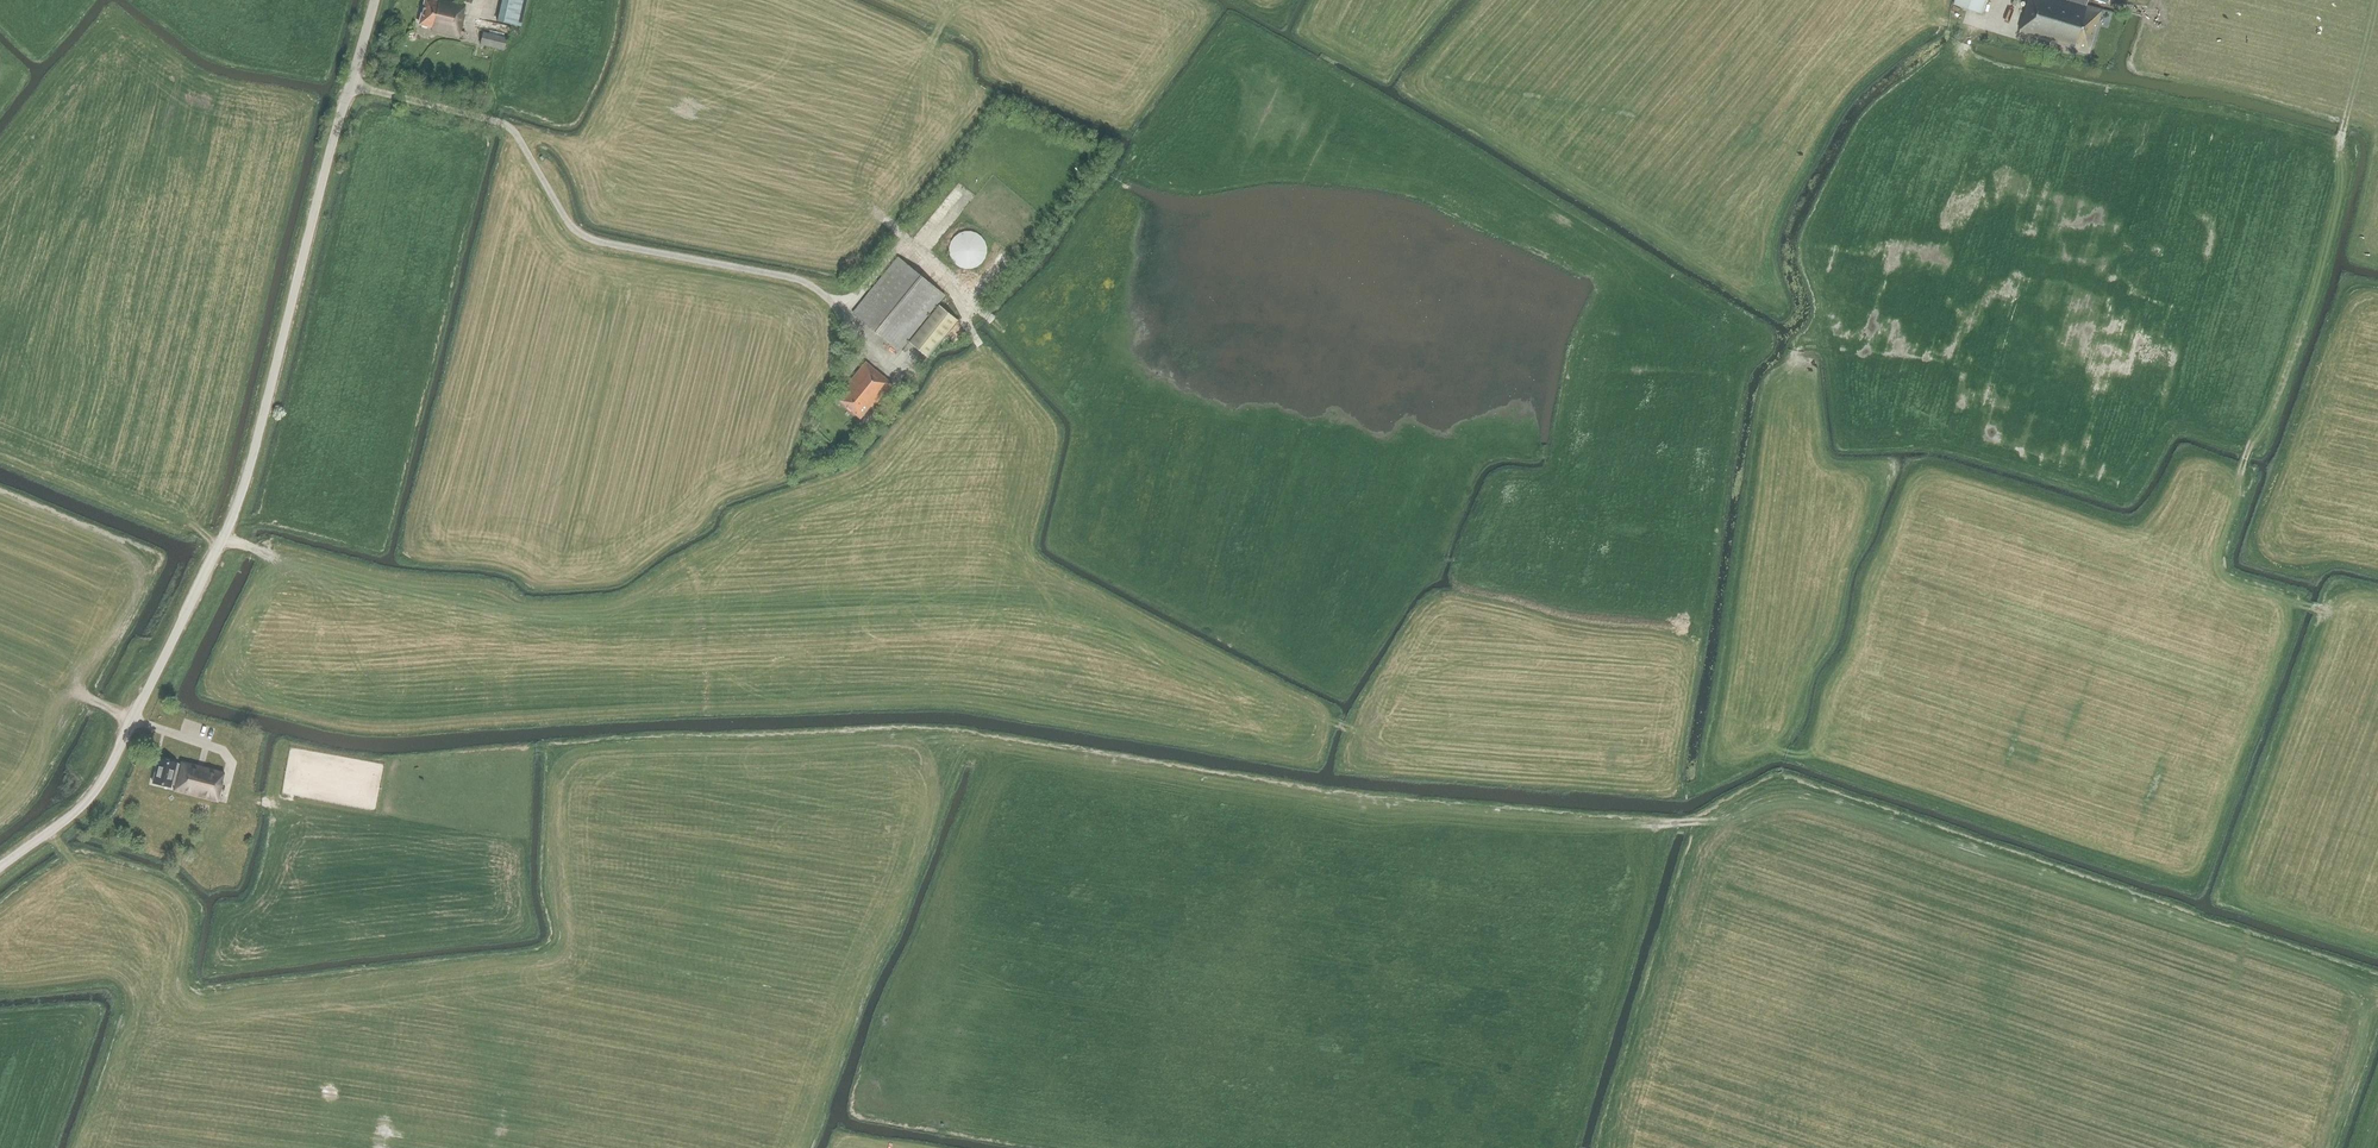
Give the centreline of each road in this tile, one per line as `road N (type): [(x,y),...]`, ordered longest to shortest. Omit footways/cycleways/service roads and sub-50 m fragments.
road 1 (unclassified): [(0,867),(100,784),(239,501),(375,0)]
road 2 (track): [(886,221),(992,320)]

